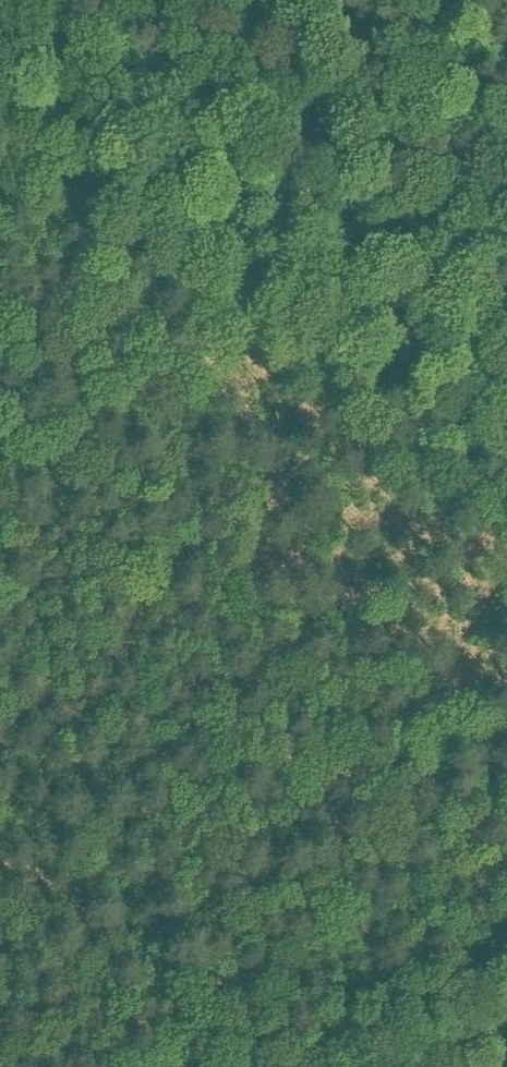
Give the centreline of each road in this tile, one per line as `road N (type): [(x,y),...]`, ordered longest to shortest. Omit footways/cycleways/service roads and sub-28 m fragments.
road 1 (unclassified): [(506,394),(0,138)]
road 2 (track): [(361,1066),(506,1005)]

